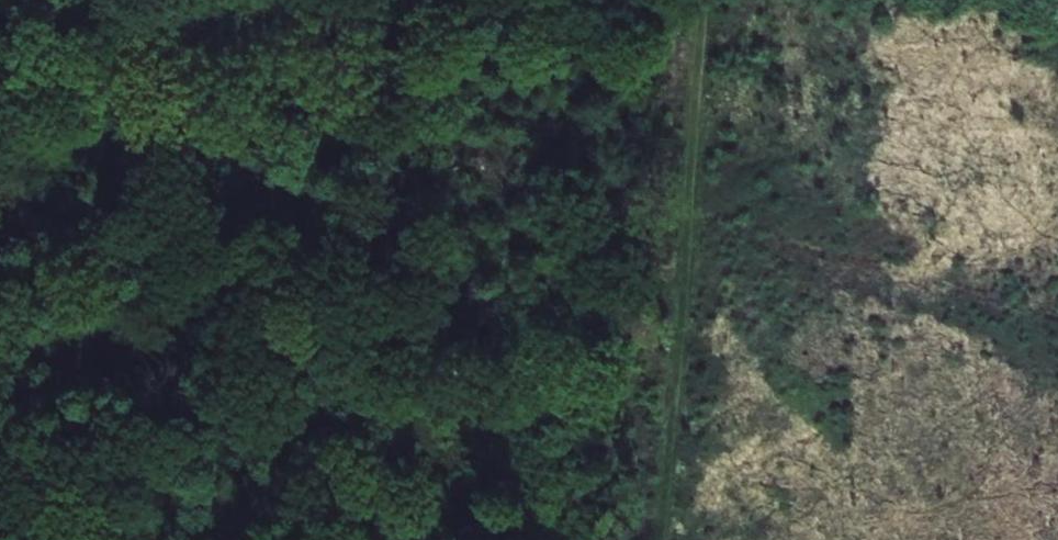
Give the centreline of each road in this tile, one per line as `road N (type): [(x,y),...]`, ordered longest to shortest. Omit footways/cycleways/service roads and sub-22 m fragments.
road 1 (track): [(659,539),(701,0)]

